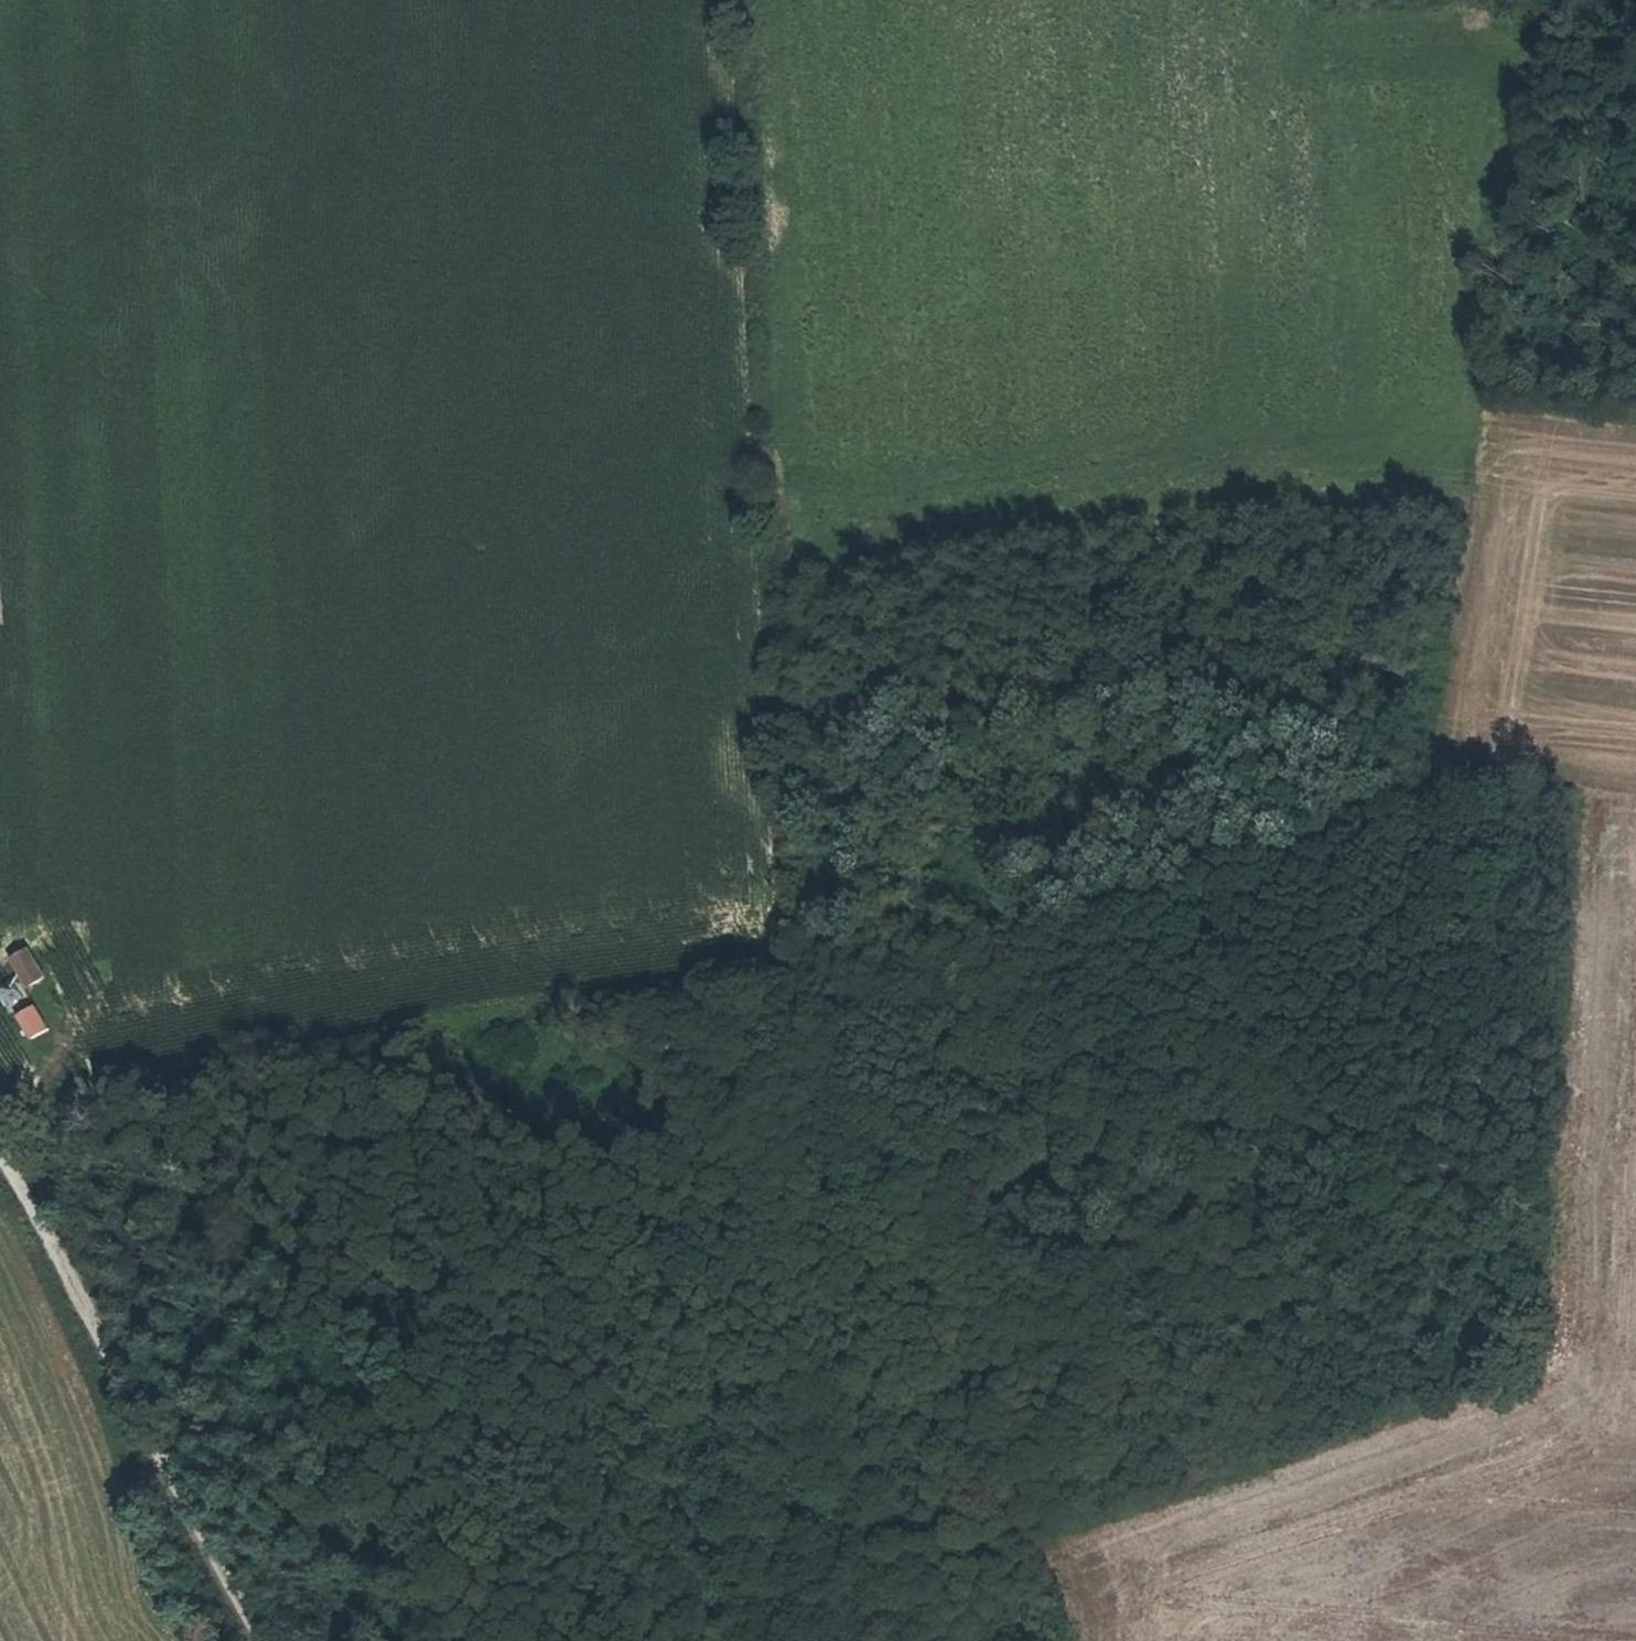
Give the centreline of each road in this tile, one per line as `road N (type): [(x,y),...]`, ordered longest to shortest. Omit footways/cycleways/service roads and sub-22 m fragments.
road 1 (track): [(0,1156),(151,1448),(263,1640)]

